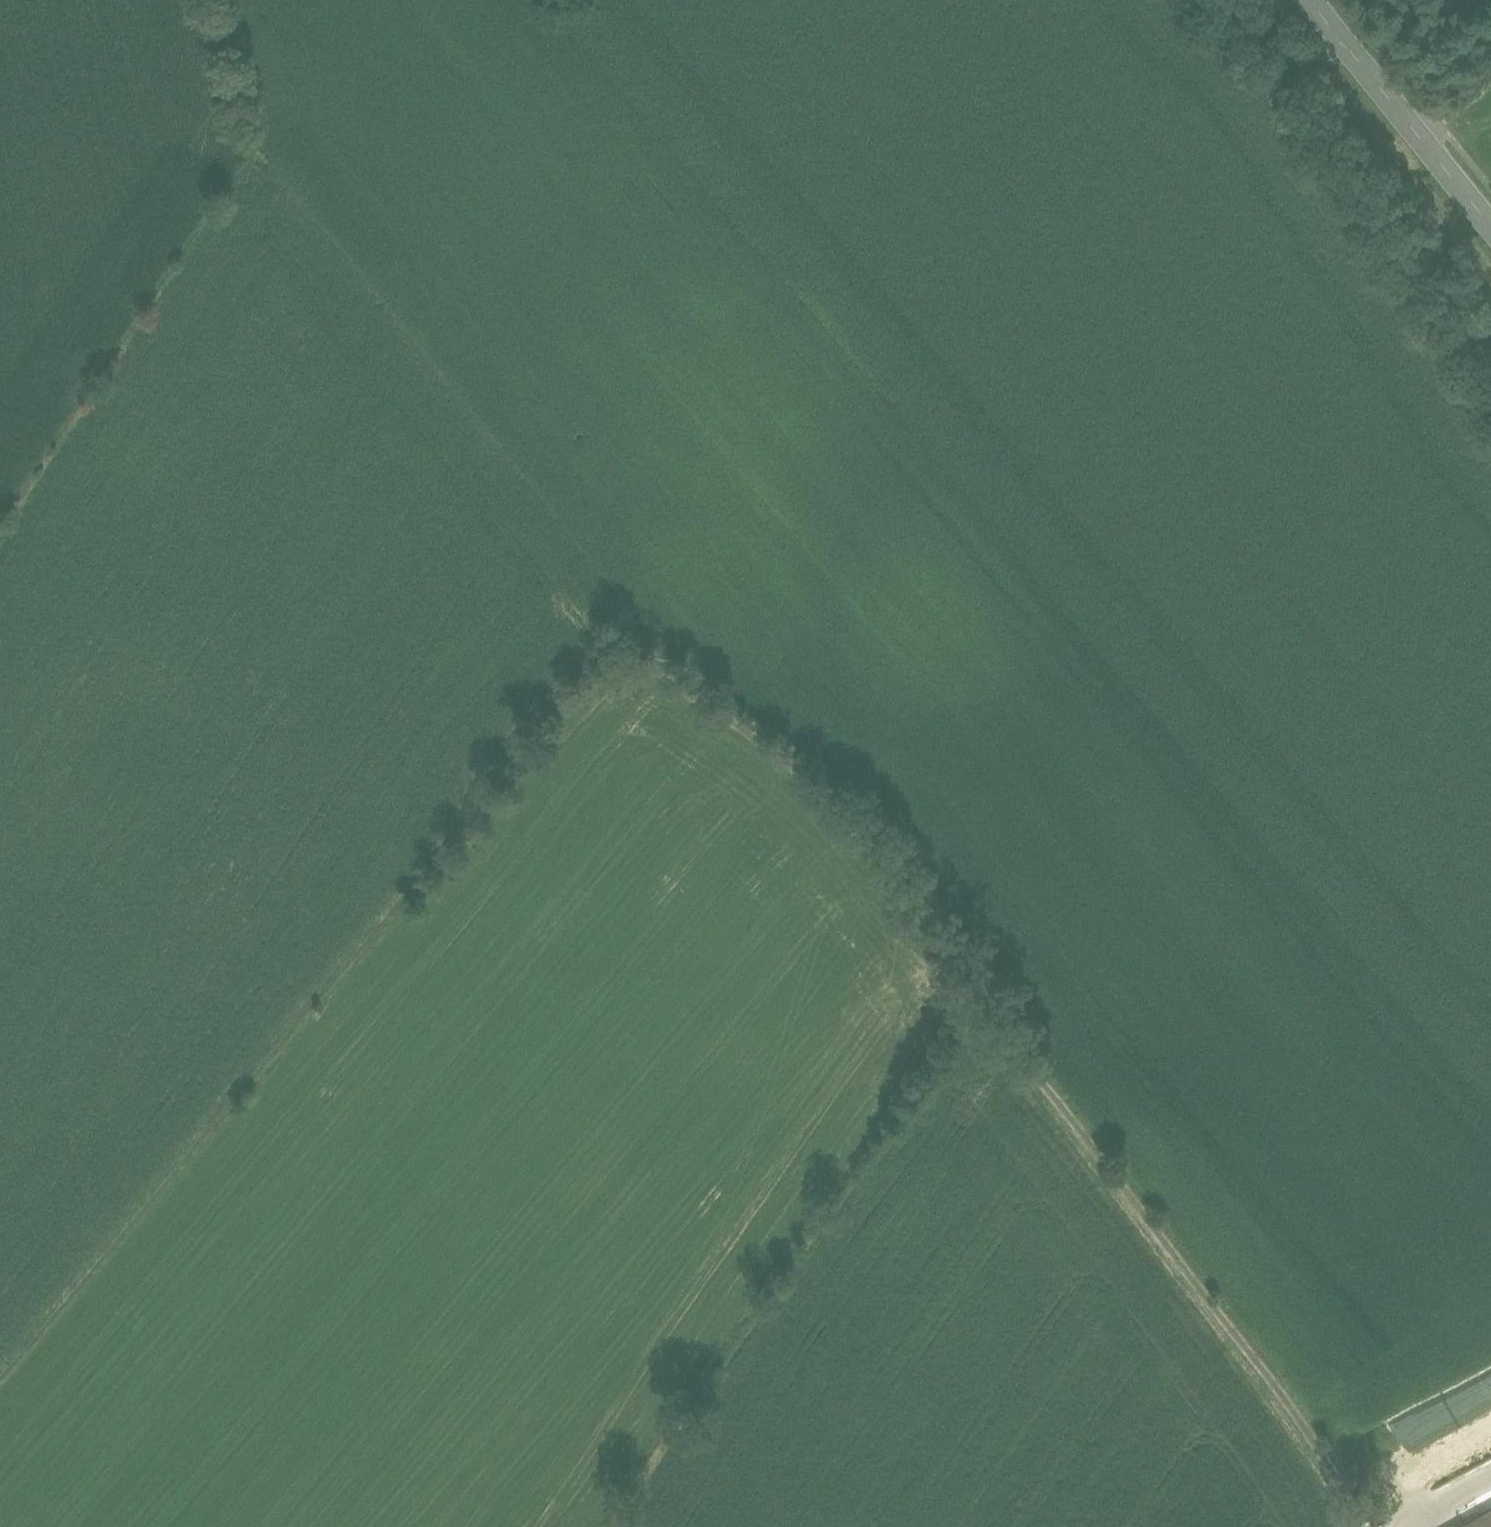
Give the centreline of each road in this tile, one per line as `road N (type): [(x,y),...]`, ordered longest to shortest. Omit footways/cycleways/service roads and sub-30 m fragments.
road 1 (tertiary): [(1314,0),(1490,216)]

